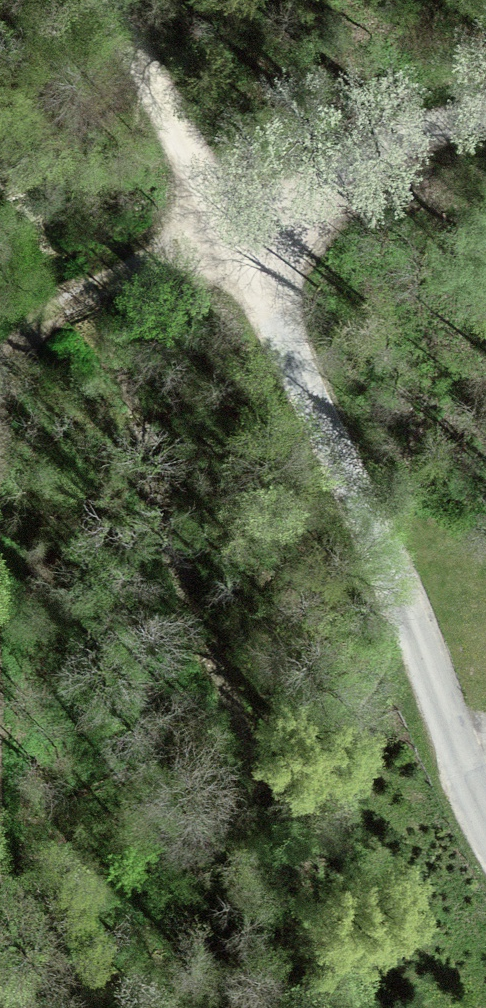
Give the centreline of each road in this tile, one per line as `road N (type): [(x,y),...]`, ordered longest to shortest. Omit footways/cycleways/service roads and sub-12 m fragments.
road 1 (residential): [(485,832),(374,516),(249,276)]
road 2 (unclassified): [(485,113),(407,138),(349,172),(278,237),(249,276)]
road 3 (track): [(225,229),(56,302),(14,348),(0,386)]
road 4 (unclassified): [(225,229),(107,0)]

